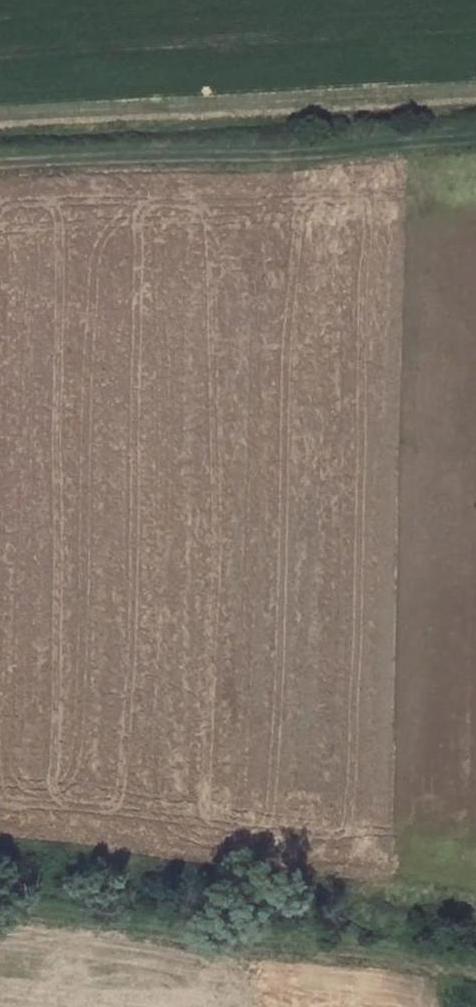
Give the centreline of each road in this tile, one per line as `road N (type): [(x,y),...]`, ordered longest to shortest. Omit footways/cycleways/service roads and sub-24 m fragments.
road 1 (track): [(475,968),(0,907)]

